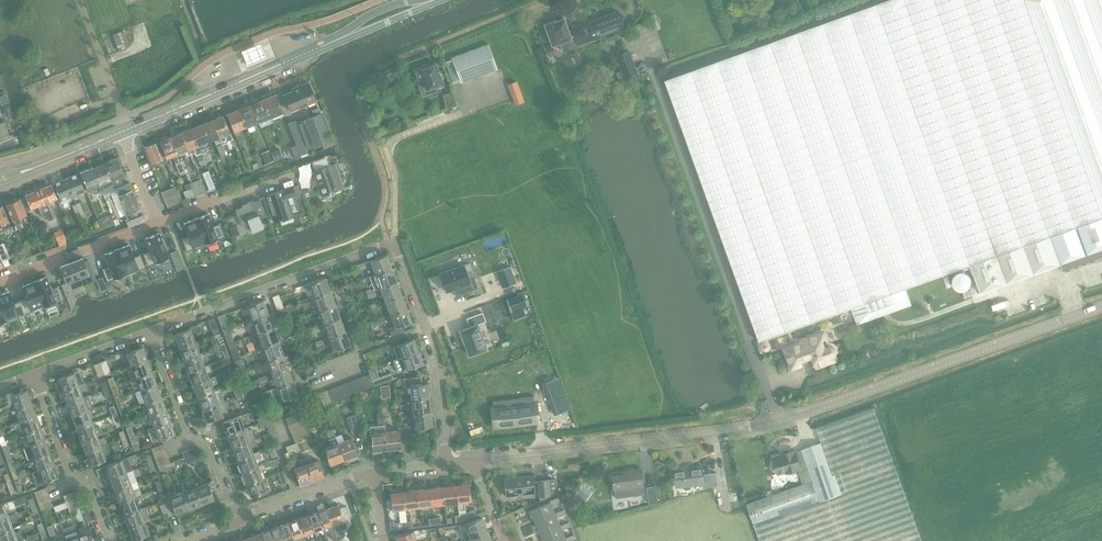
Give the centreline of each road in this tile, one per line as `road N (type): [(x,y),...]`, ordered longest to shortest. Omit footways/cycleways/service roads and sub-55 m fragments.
road 1 (unclassified): [(749,427),(1101,309)]
road 2 (residential): [(471,460),(749,427)]
road 3 (residential): [(150,334),(387,243)]
road 4 (tertiary): [(124,130),(346,38)]
road 5 (residential): [(447,463),(436,362),(395,240)]
road 6 (residential): [(237,524),(209,447),(188,433),(150,334)]
road 7 (residential): [(109,540),(91,491),(70,476),(34,374)]
road 8 (residential): [(0,283),(158,223)]
road 9 (residential): [(237,524),(375,473)]
road 10 (residential): [(158,223),(295,175)]
road 11 (tertiary): [(0,180),(124,130)]
road 12 (residential): [(34,374),(150,334)]

